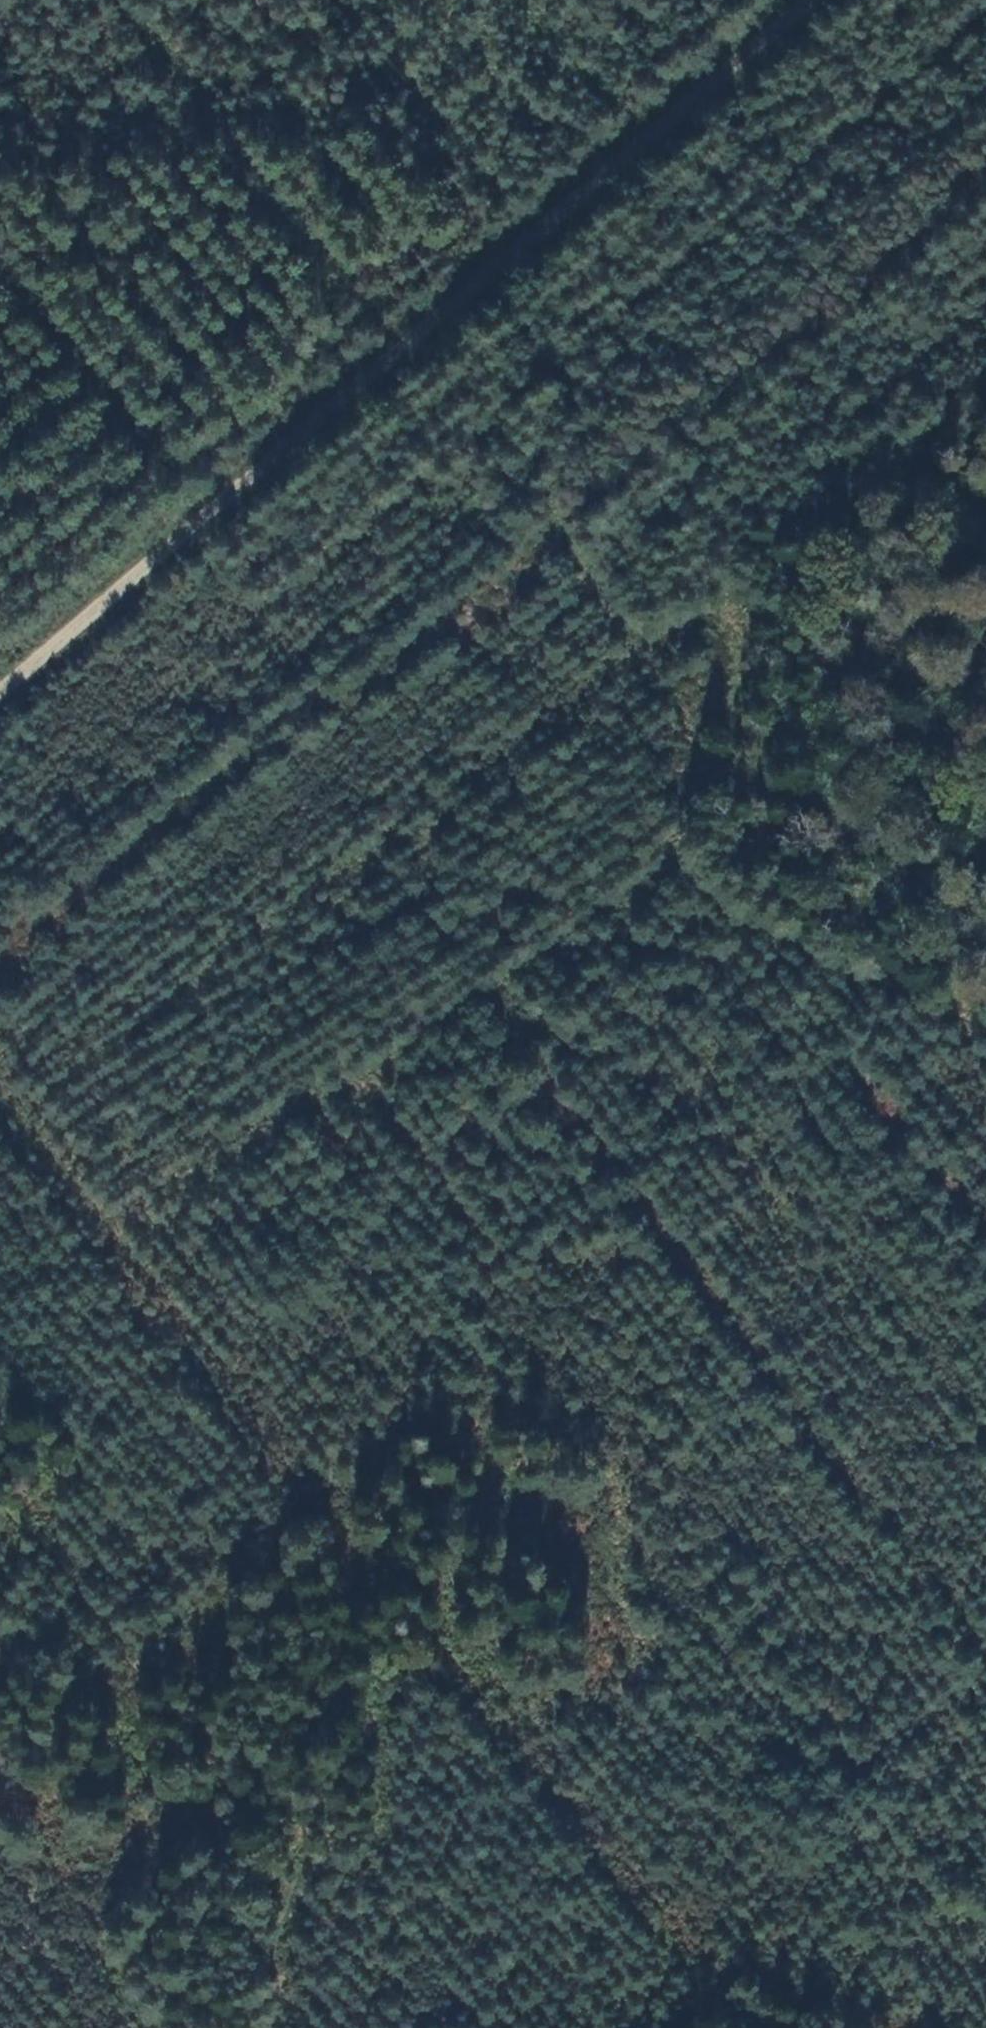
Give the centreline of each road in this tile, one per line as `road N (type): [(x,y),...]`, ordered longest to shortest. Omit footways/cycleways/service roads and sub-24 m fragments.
road 1 (track): [(810,0),(0,692)]
road 2 (track): [(0,1478),(150,1657)]

